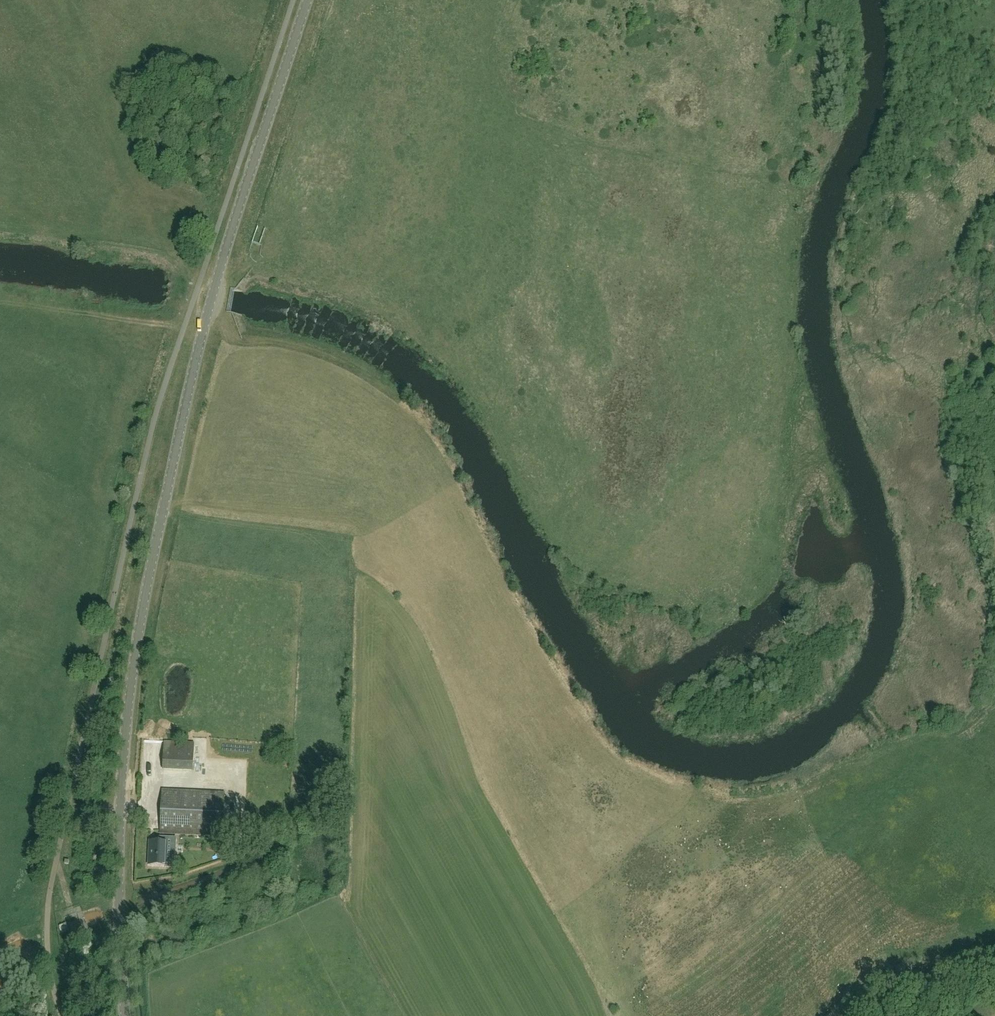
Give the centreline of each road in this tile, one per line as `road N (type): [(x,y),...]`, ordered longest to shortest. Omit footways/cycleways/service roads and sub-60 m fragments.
road 1 (tertiary): [(127,1015),(122,803),(147,596),(215,295),(308,0)]

